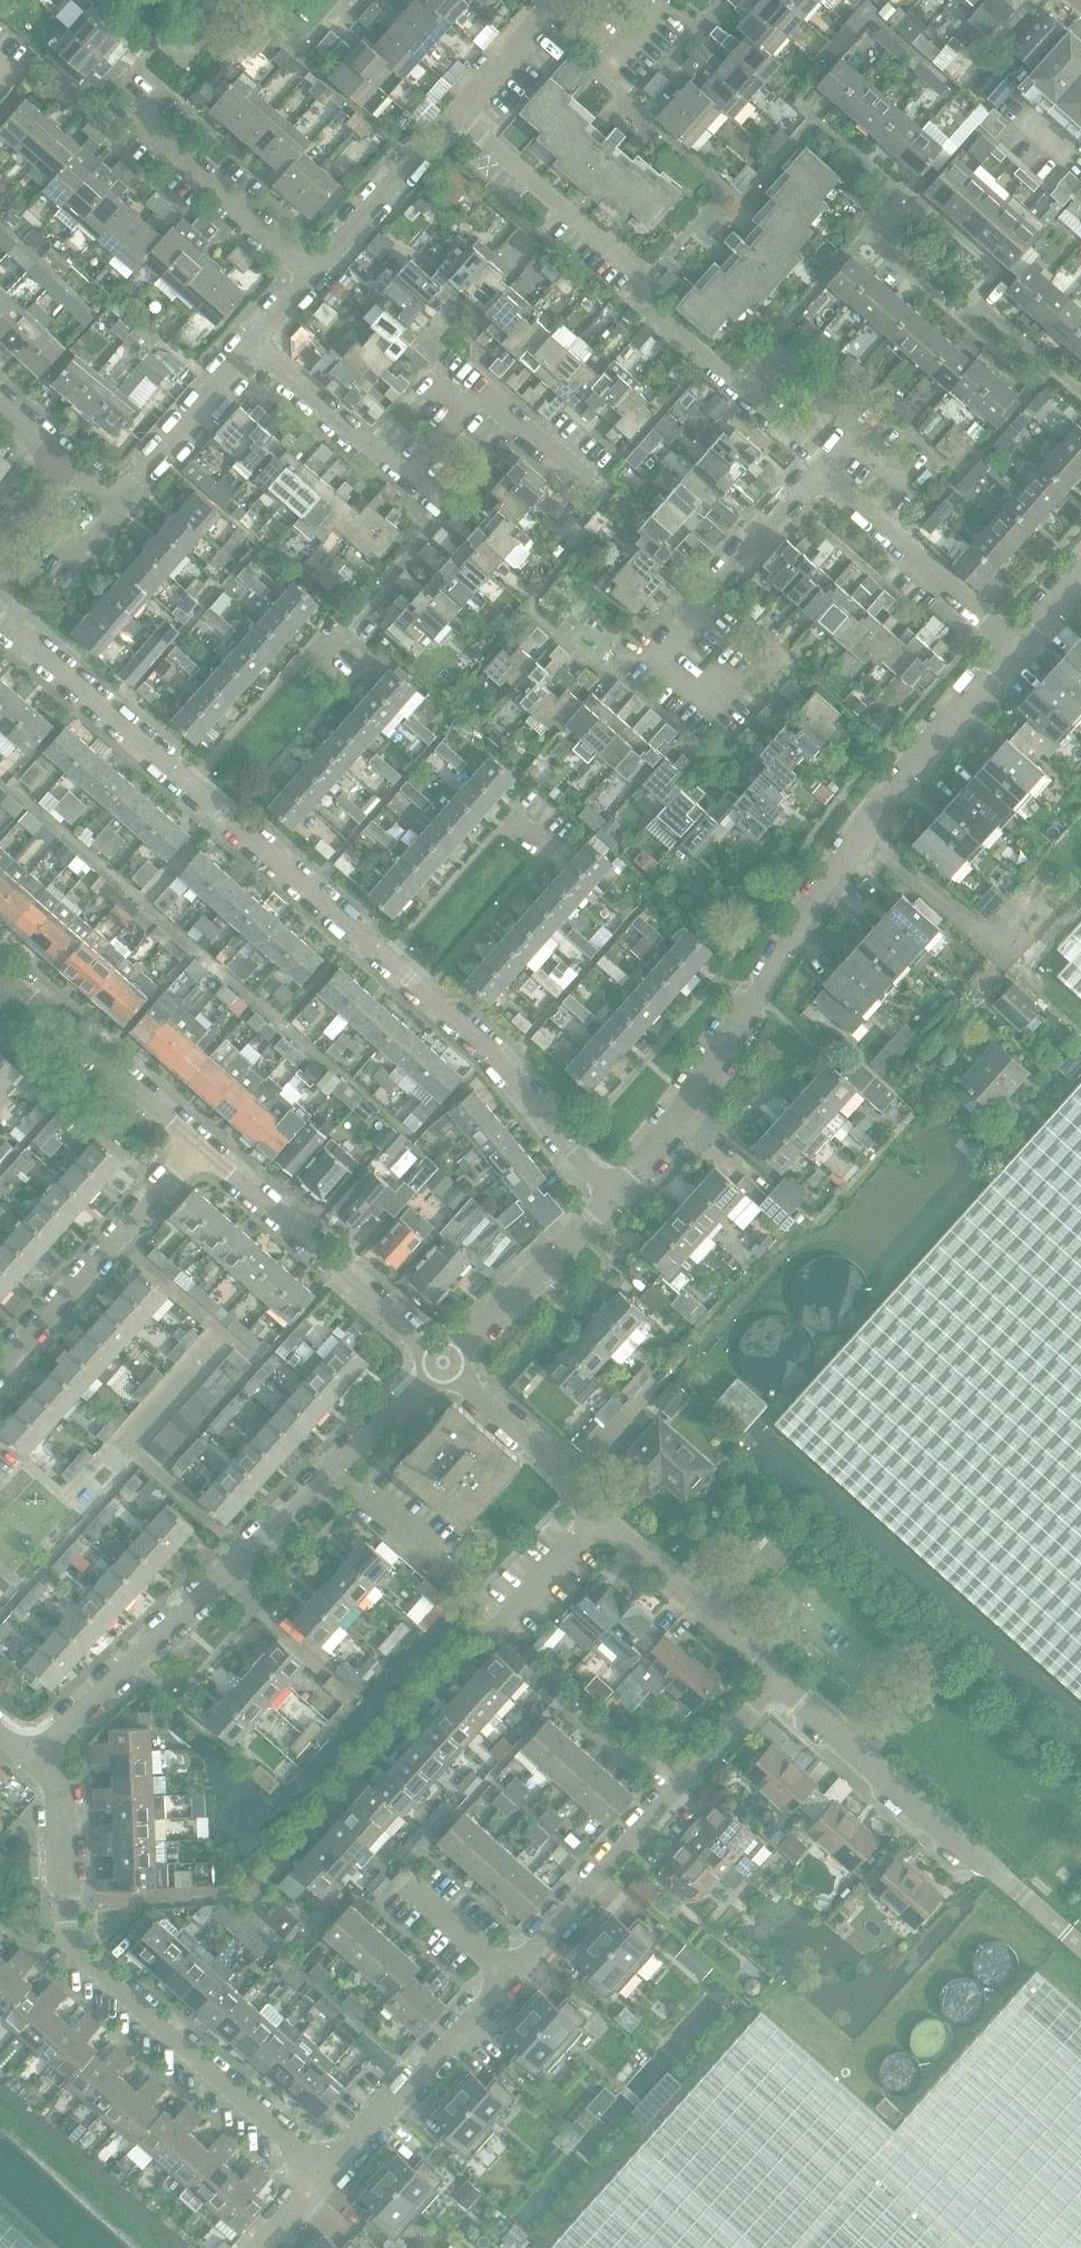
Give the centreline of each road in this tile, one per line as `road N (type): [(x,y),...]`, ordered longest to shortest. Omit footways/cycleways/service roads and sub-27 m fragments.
road 1 (residential): [(611,1195),(691,1094),(859,828),(1015,642)]
road 2 (residential): [(37,1764),(446,1365)]
road 3 (residential): [(822,476),(808,449),(642,301),(642,276),(454,113)]
road 4 (residential): [(506,1968),(776,1669)]
road 5 (residential): [(1067,1931),(776,1669)]
road 6 (residential): [(320,2173),(90,1966),(68,1940),(64,1902)]
road 7 (residential): [(446,1365),(197,1142)]
road 8 (residential): [(822,476),(655,652),(706,697),(719,683)]
road 9 (residential): [(611,1195),(488,1041),(388,957)]
road 10 (residential): [(0,1364),(197,1142)]
road 11 (residential): [(320,2173),(506,1968)]
road 12 (residential): [(197,1142),(1,967)]
road 13 (residential): [(388,957),(196,783)]
road 14 (residential): [(196,783),(0,615)]
road 15 (residential): [(1015,642),(822,476)]
road 16 (residential): [(776,1669),(600,1510)]
road 17 (residential): [(446,1365),(611,1195)]
road 18 (residential): [(315,270),(140,111)]
road 19 (residential): [(388,957),(513,819),(549,849)]
road 20 (residential): [(196,783),(314,651),(329,651),(343,634)]
road 21 (residential): [(600,1510),(446,1365)]
road 22 (residential): [(117,503),(254,344)]
road 23 (residential): [(315,270),(454,113)]
road 24 (residential): [(410,474),(254,344)]
road 25 (residential): [(463,409),(490,401),(591,486)]
road 26 (residential): [(454,113),(555,0)]
road 27 (residential): [(502,1622),(600,1510)]
road 28 (residential): [(64,1902),(56,1786),(37,1764)]
road 29 (residential): [(506,1968),(411,1878)]

